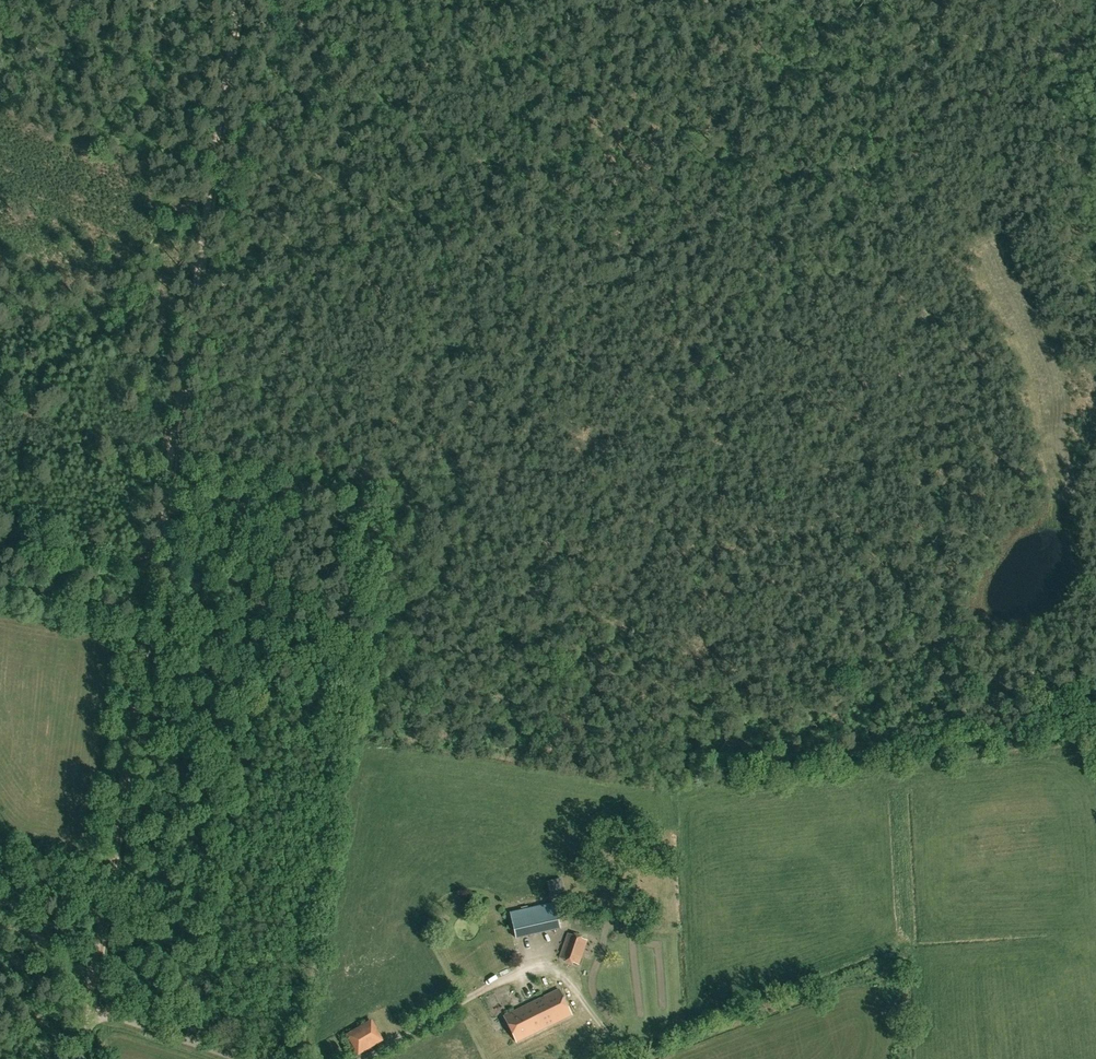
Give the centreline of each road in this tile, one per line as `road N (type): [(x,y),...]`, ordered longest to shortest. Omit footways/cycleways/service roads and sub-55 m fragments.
road 1 (track): [(89,1008),(239,0)]

